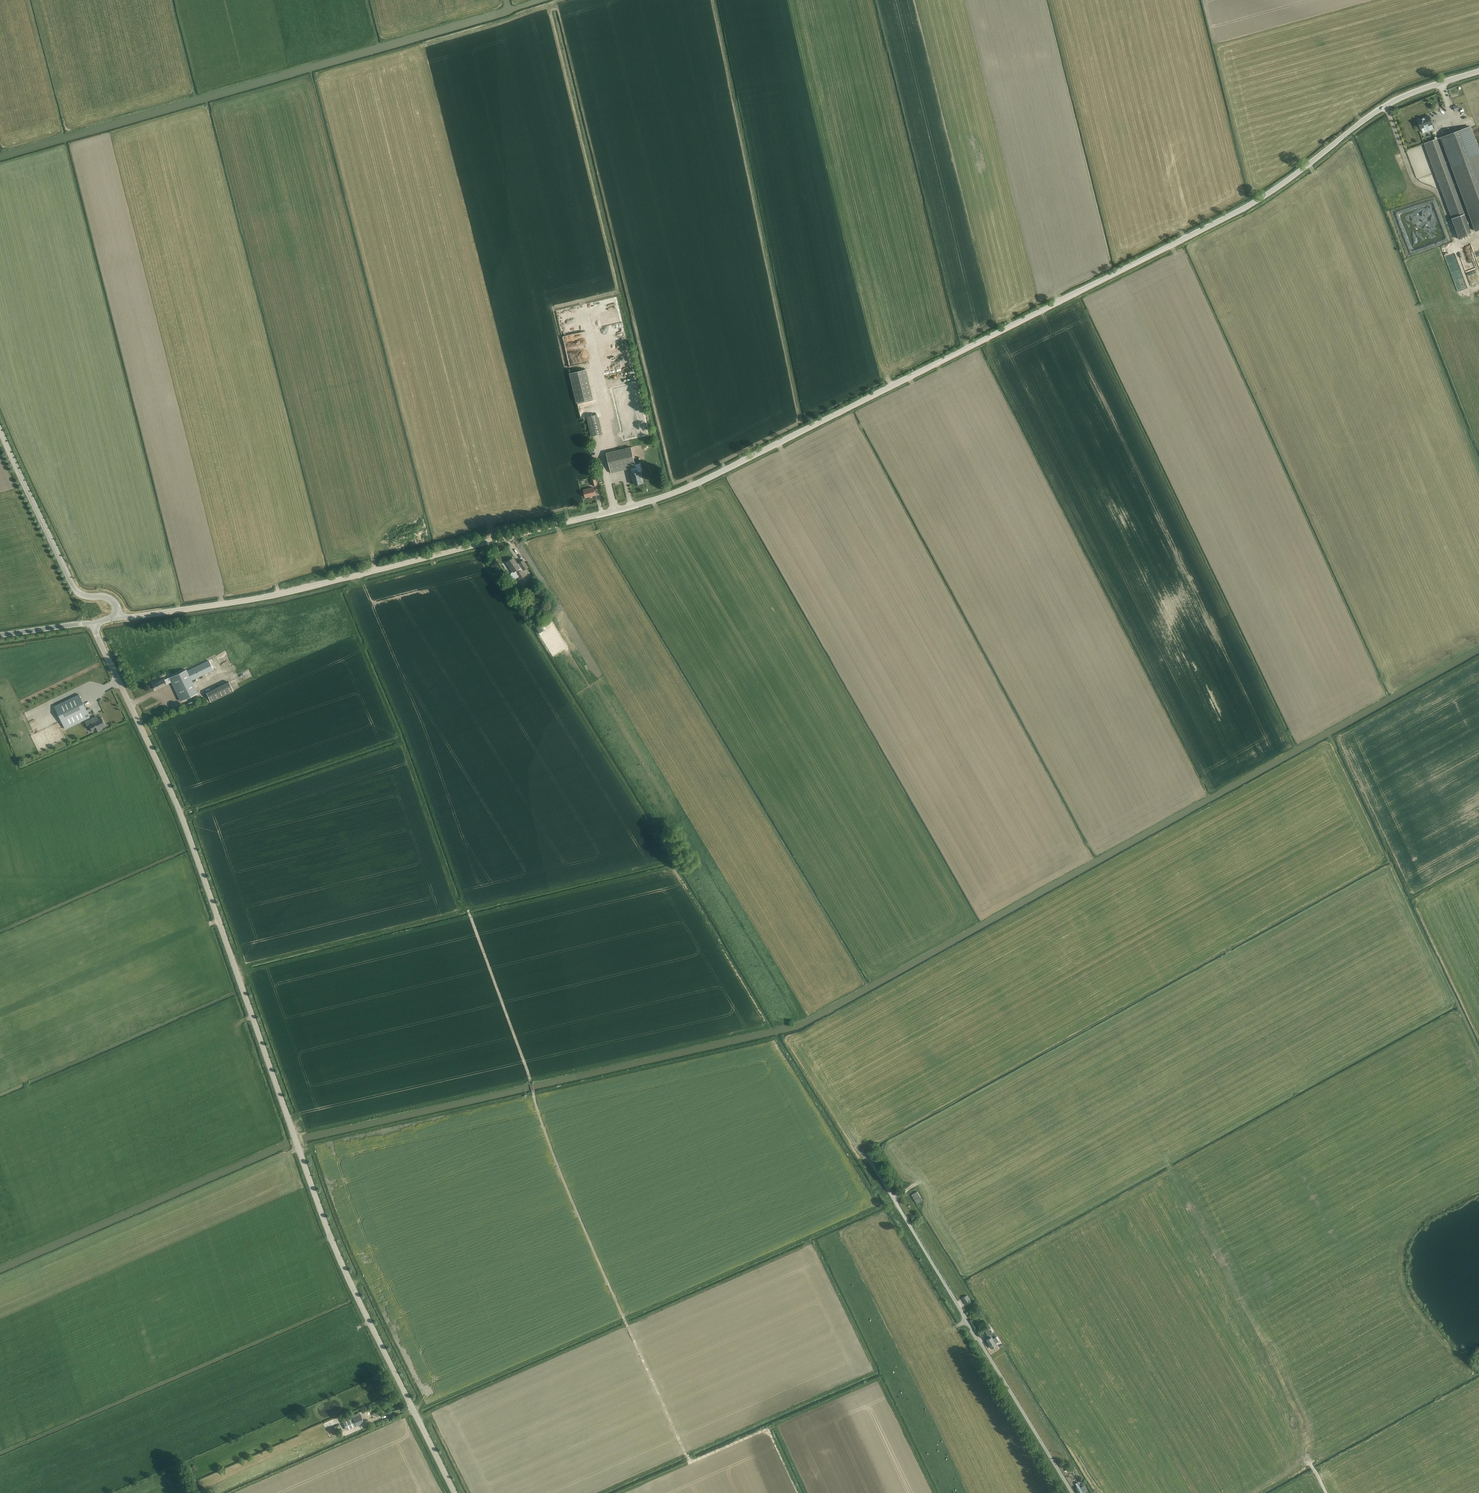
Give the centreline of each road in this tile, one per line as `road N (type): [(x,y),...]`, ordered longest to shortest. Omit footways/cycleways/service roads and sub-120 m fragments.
road 1 (tertiary): [(118,617),(287,595),(666,498),(1259,201),(1399,98),(1478,71)]
road 2 (tertiary): [(454,1492),(332,1238),(179,810),(95,624)]
road 3 (unclassified): [(1073,1492),(873,1164)]
road 4 (tertiary): [(118,617),(109,598),(74,587),(0,427)]

